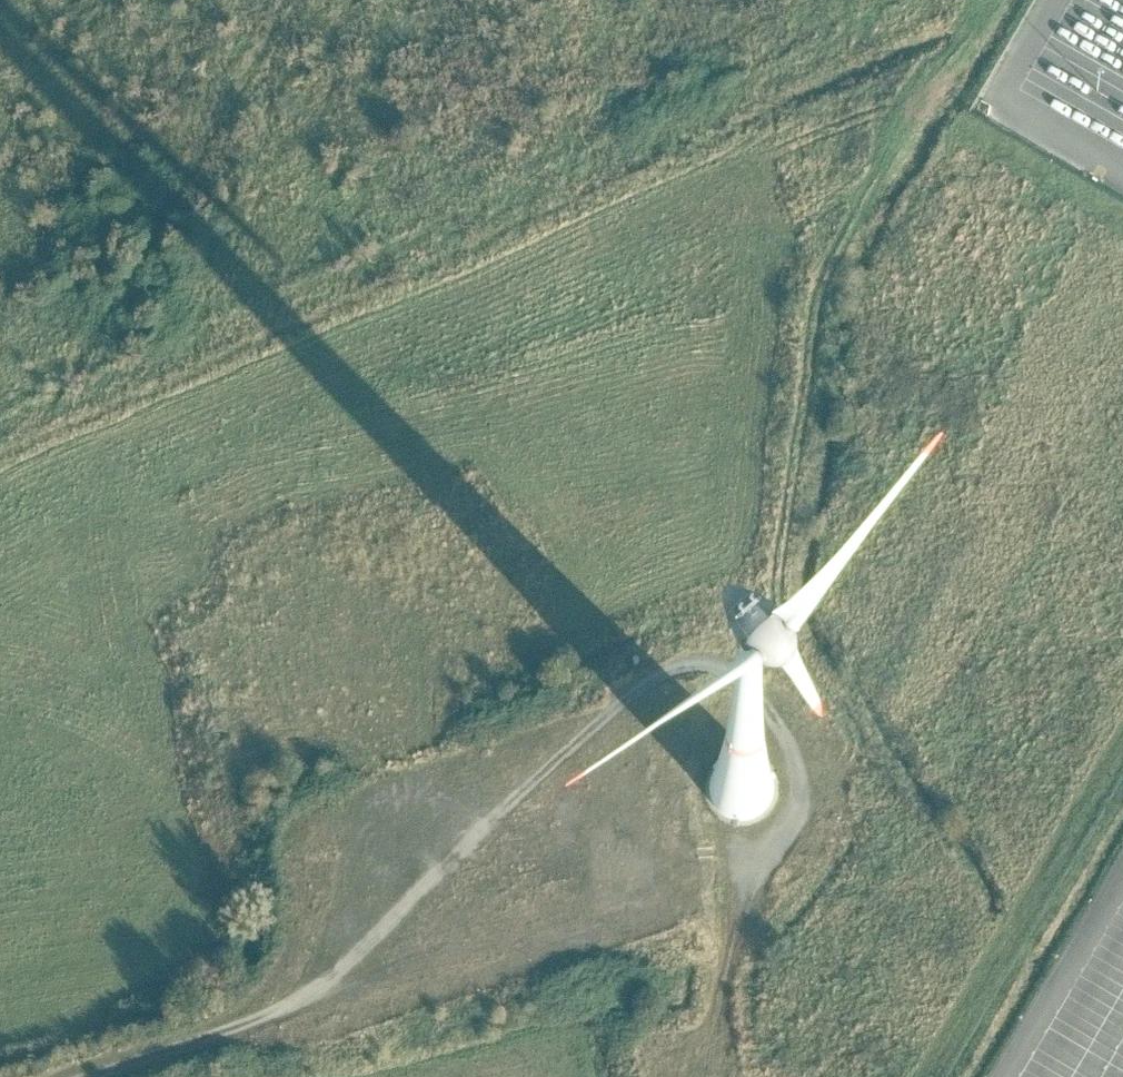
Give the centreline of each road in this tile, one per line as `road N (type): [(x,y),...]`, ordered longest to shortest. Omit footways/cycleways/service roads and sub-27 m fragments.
road 1 (track): [(95,1076),(729,872),(720,1076)]
road 2 (unclassified): [(1122,883),(1007,1076)]
road 3 (unclassified): [(1122,145),(1013,81)]

